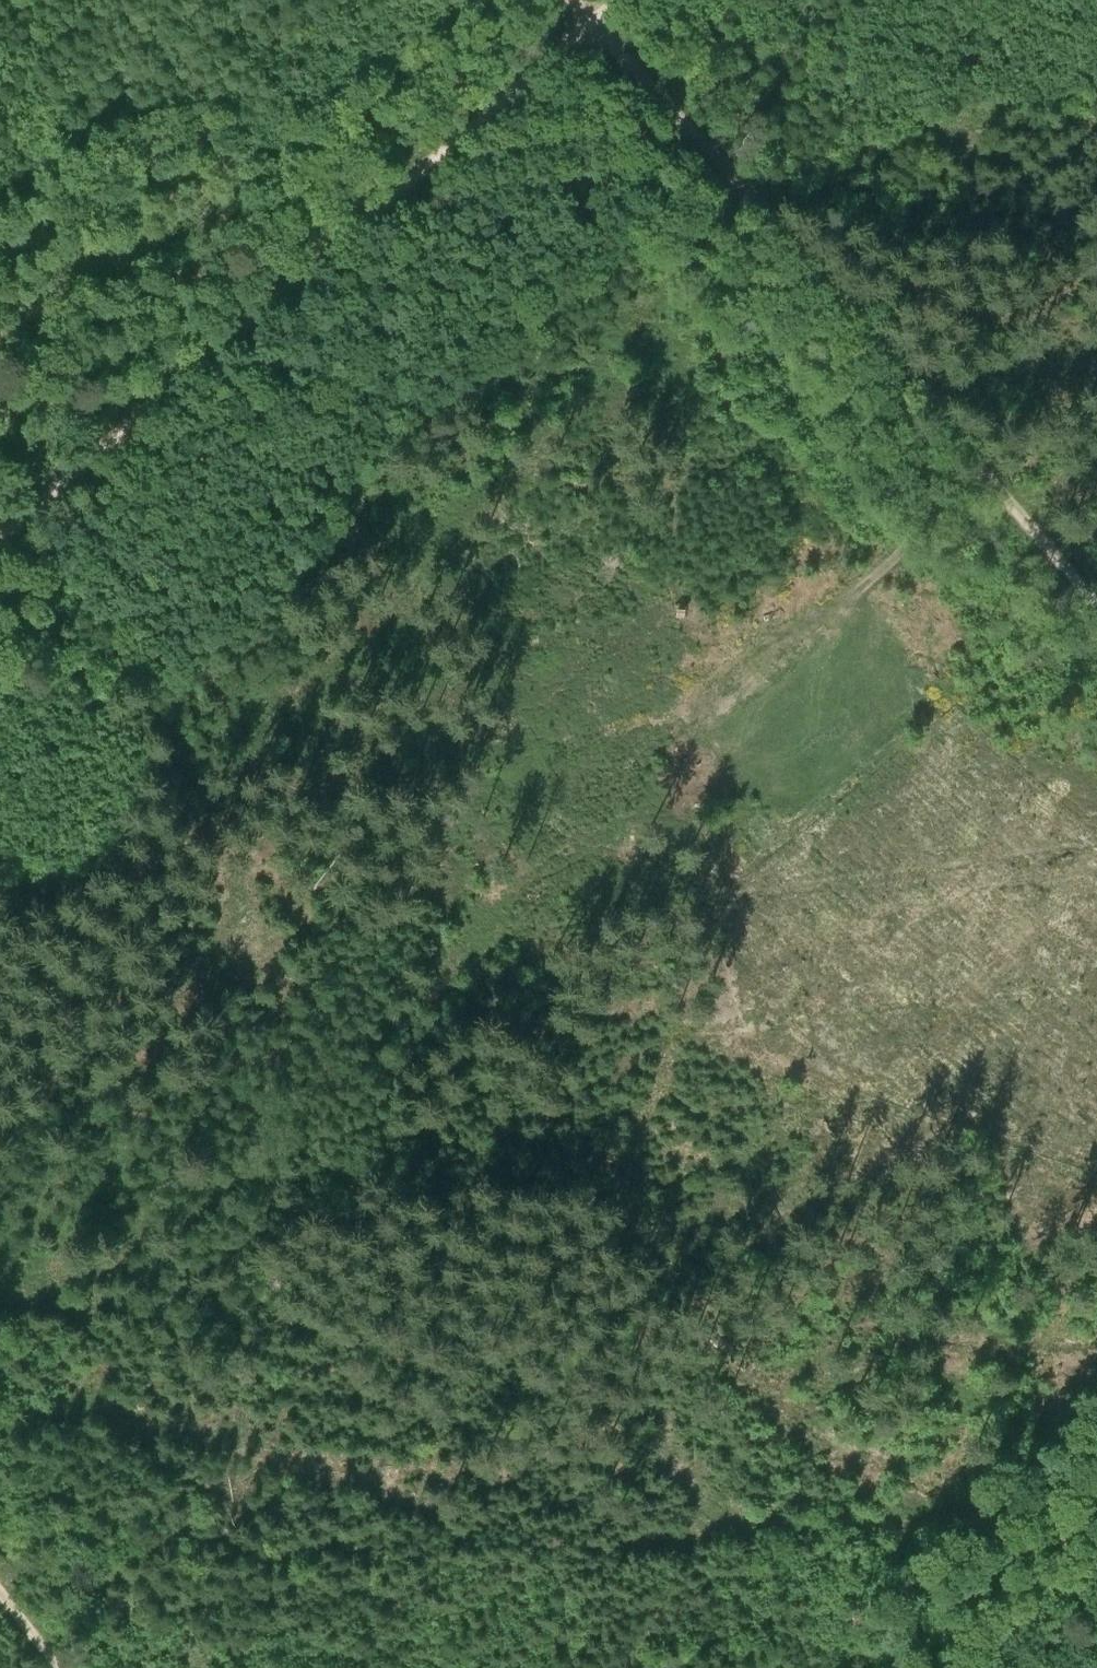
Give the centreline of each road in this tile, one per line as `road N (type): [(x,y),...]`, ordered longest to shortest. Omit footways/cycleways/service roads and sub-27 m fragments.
road 1 (track): [(0,536),(615,0)]
road 2 (track): [(1096,601),(570,0)]
road 3 (track): [(1096,1576),(1008,1667)]

